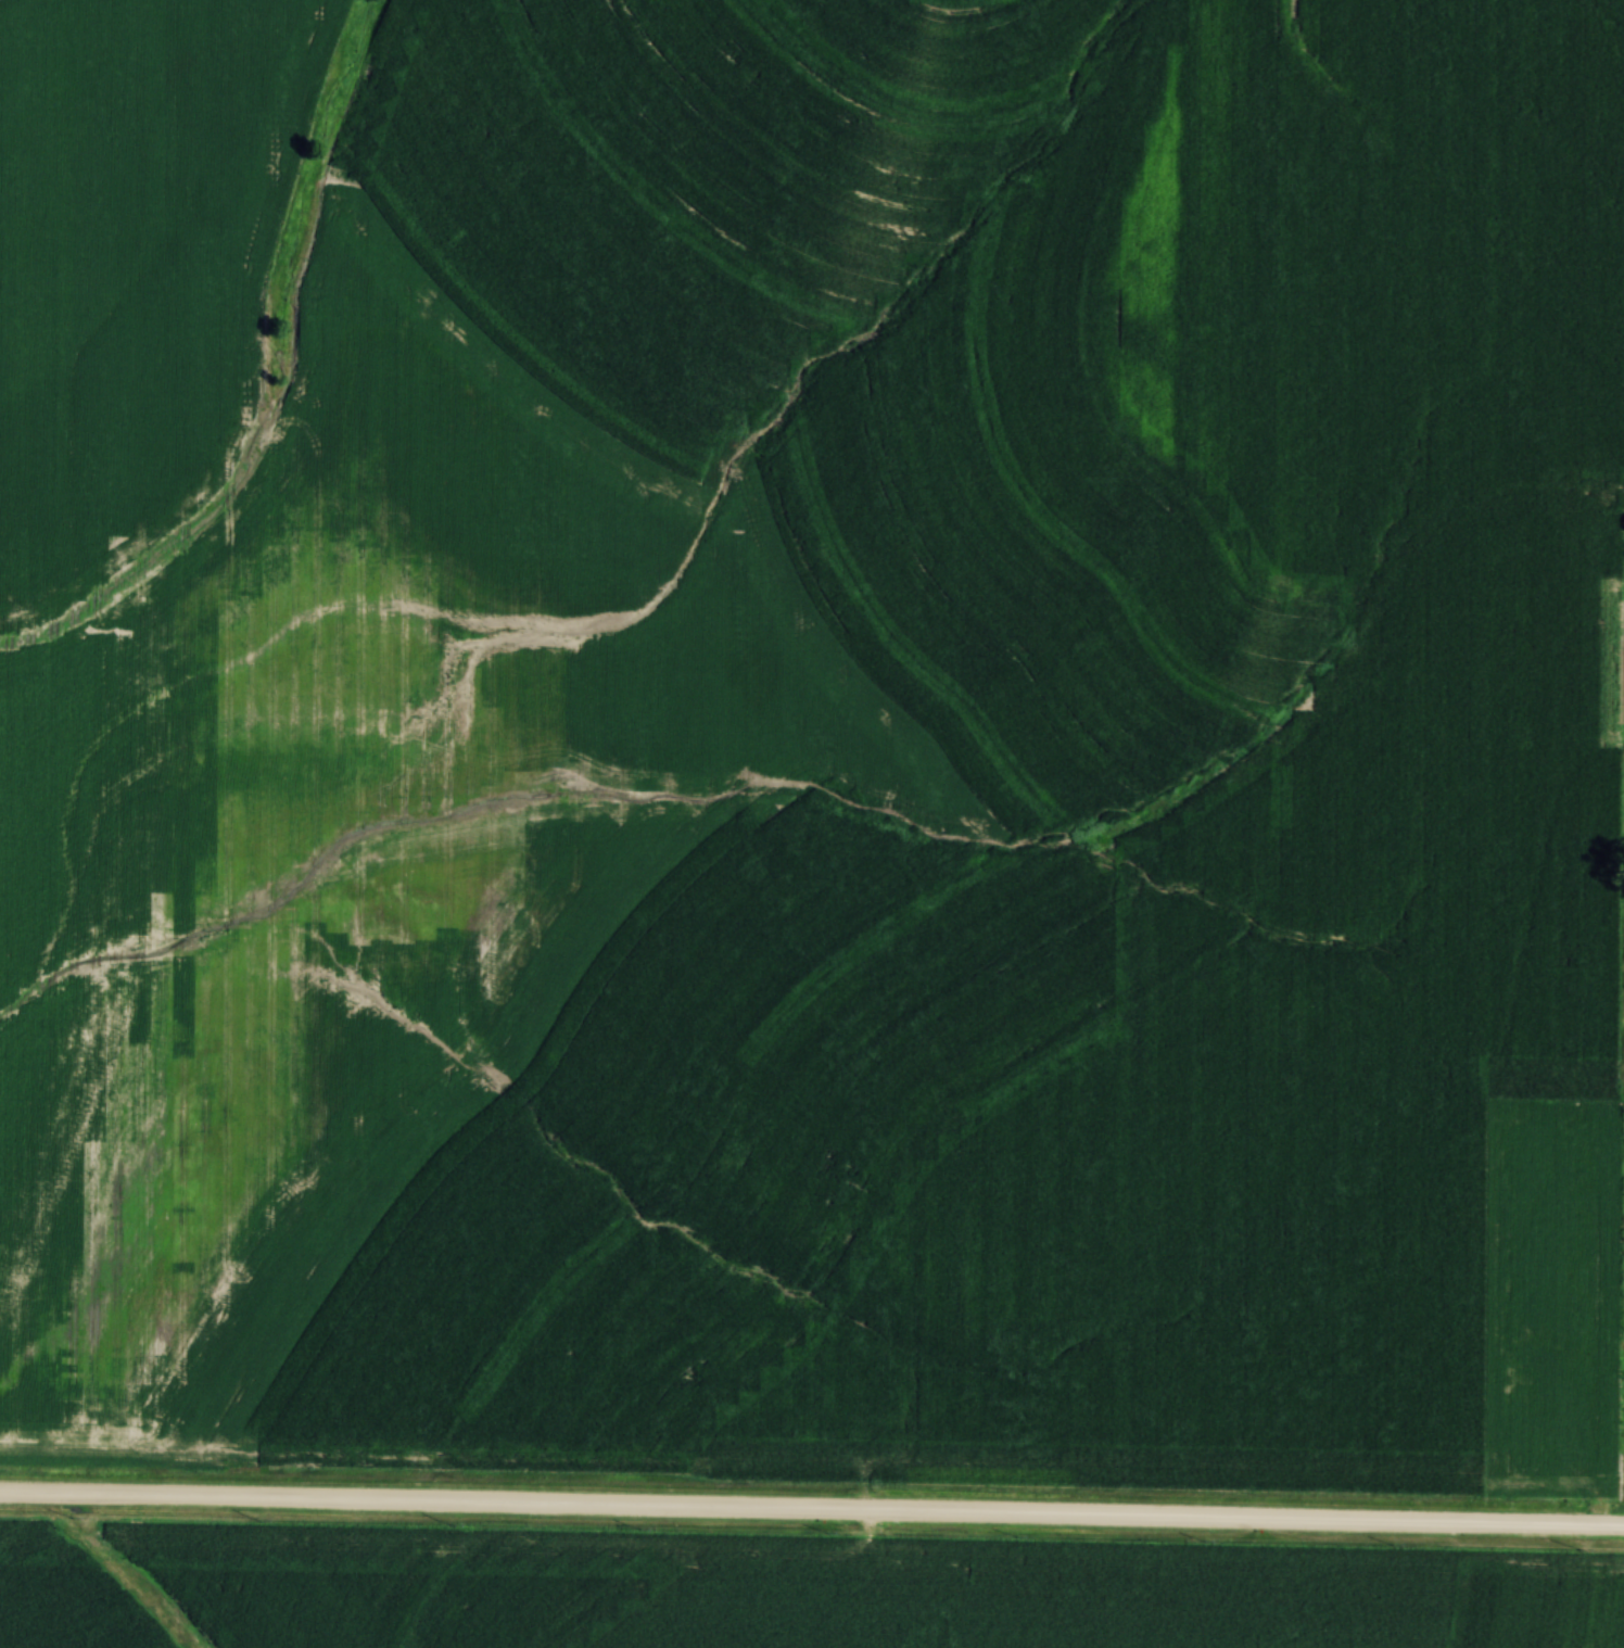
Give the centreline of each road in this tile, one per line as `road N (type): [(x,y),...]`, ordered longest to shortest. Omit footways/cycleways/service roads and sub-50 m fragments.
road 1 (tertiary): [(0,1497),(1623,1529)]

